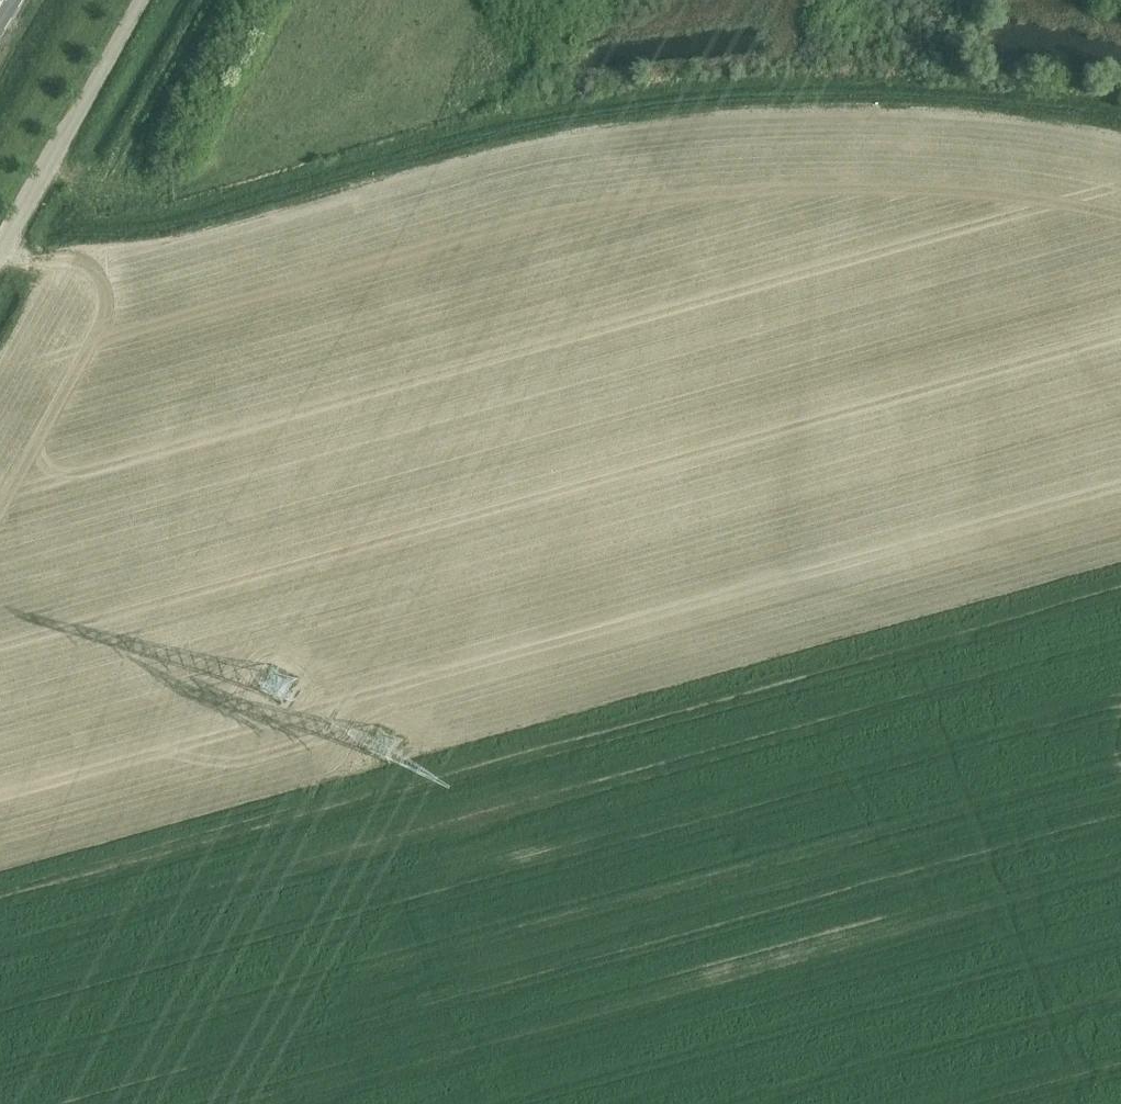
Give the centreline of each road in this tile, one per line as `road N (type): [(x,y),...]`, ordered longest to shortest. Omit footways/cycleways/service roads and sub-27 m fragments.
road 1 (unclassified): [(0,262),(138,0)]

